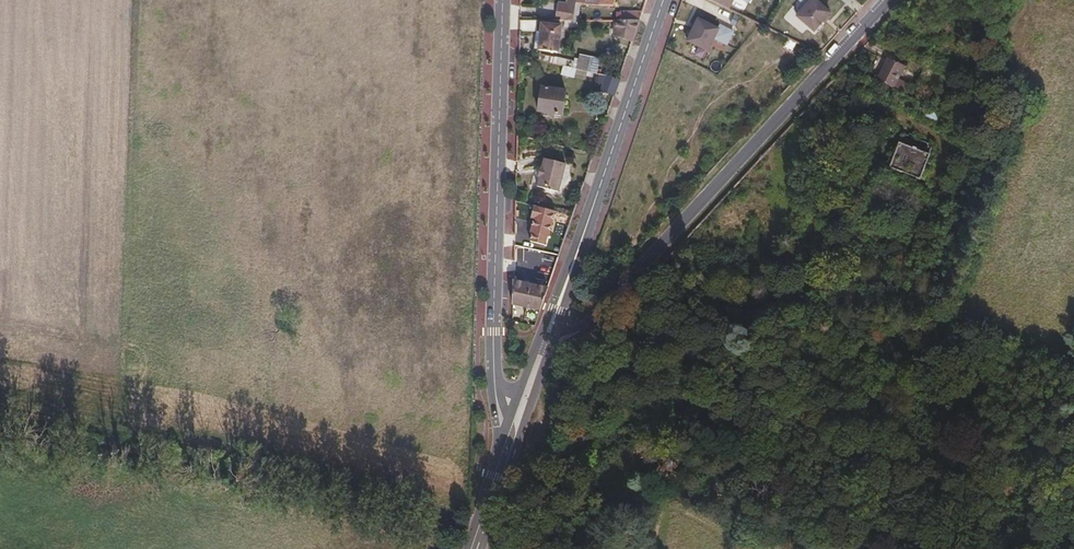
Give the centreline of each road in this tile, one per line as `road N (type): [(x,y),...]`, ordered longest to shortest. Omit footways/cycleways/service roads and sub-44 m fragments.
road 1 (unclassified): [(539,372),(886,0)]
road 2 (residential): [(503,0),(495,481)]
road 3 (track): [(924,548),(858,519),(770,447),(705,429),(574,443),(521,425)]
road 4 (primary): [(539,372),(666,0)]

